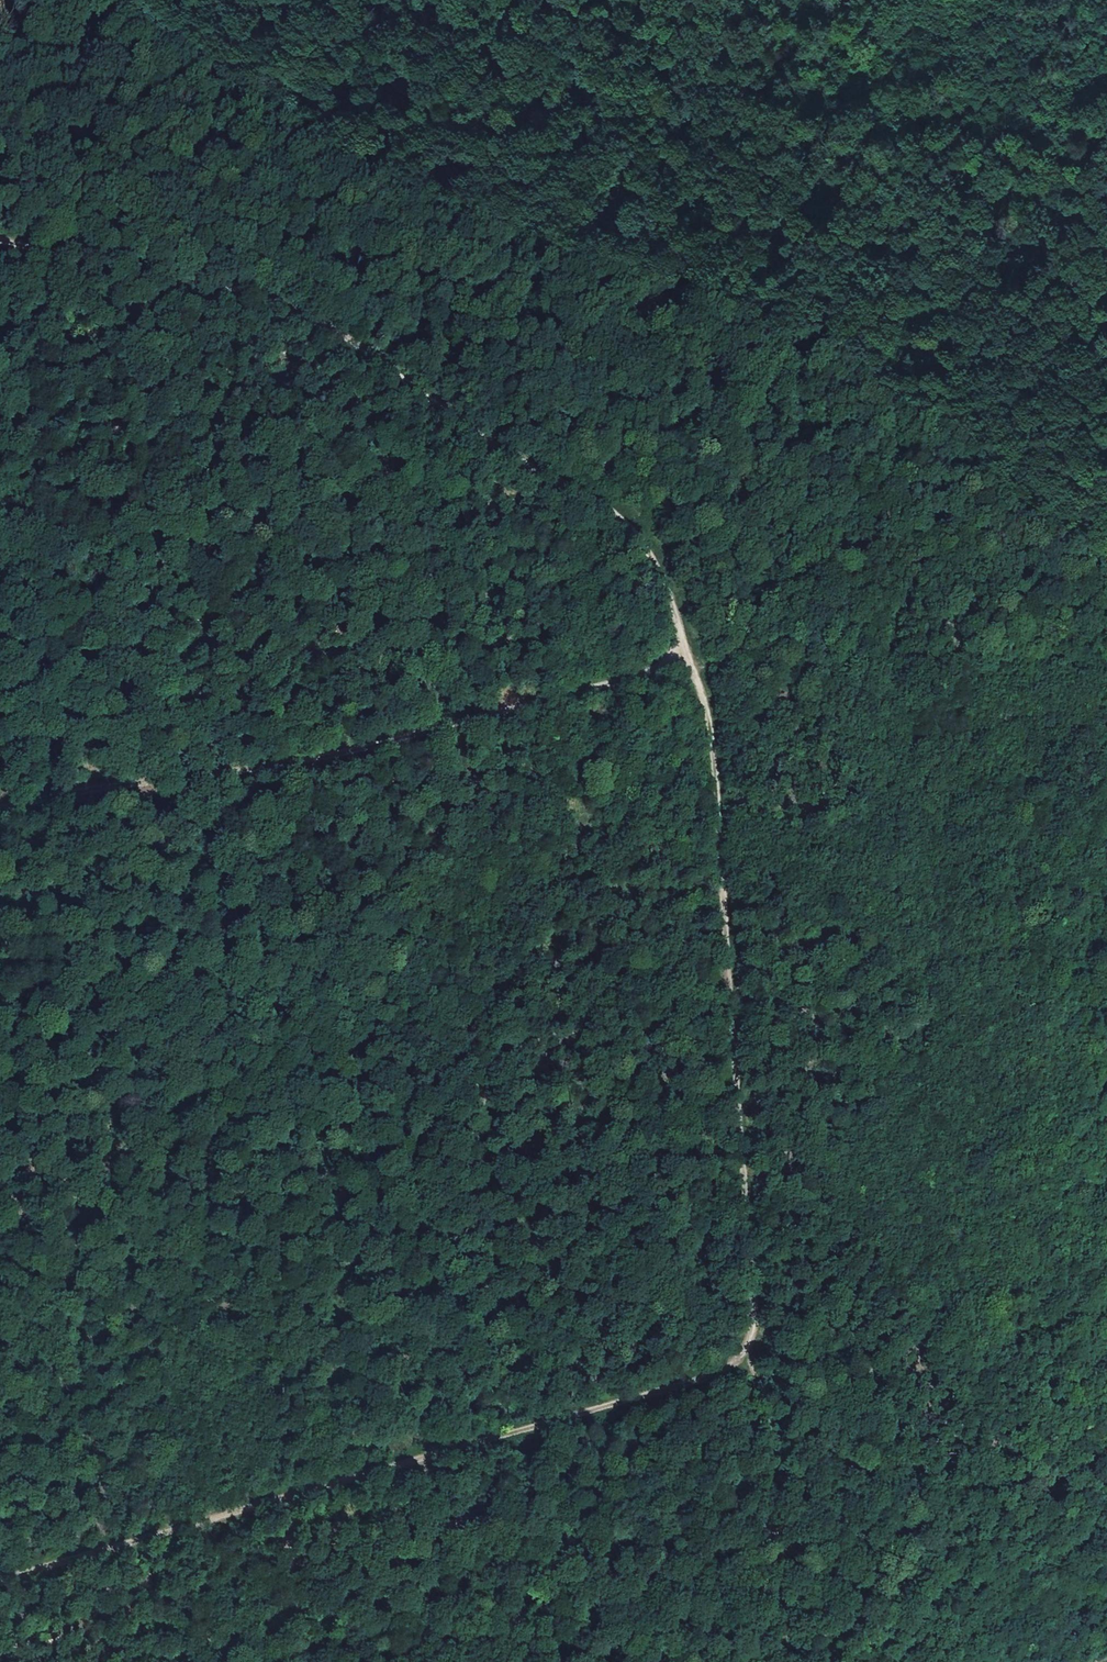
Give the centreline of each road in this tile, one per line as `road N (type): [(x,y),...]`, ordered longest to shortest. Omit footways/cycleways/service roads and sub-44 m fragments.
road 1 (track): [(0,243),(295,323),(611,518),(657,560),(681,617),(705,723),(753,1283),(739,1346),(647,1403),(0,1584)]
road 2 (track): [(694,663),(273,766),(0,809)]

